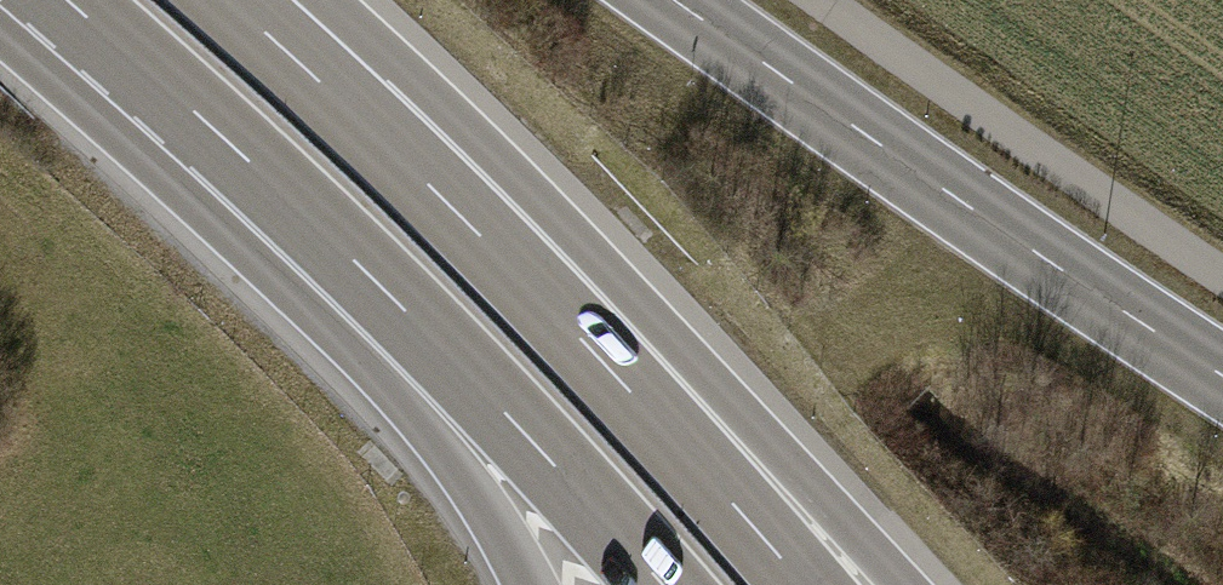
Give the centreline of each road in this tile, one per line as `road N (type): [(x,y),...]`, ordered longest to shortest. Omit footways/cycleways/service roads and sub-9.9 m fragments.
road 1 (motorway): [(897,584),(456,170),(249,0)]
road 2 (motorway): [(74,8),(390,294),(664,584)]
road 3 (motorway): [(804,584),(452,206),(228,0)]
road 4 (motorway): [(74,8),(436,444),(529,584)]
road 5 (primary): [(676,0),(1222,372)]

